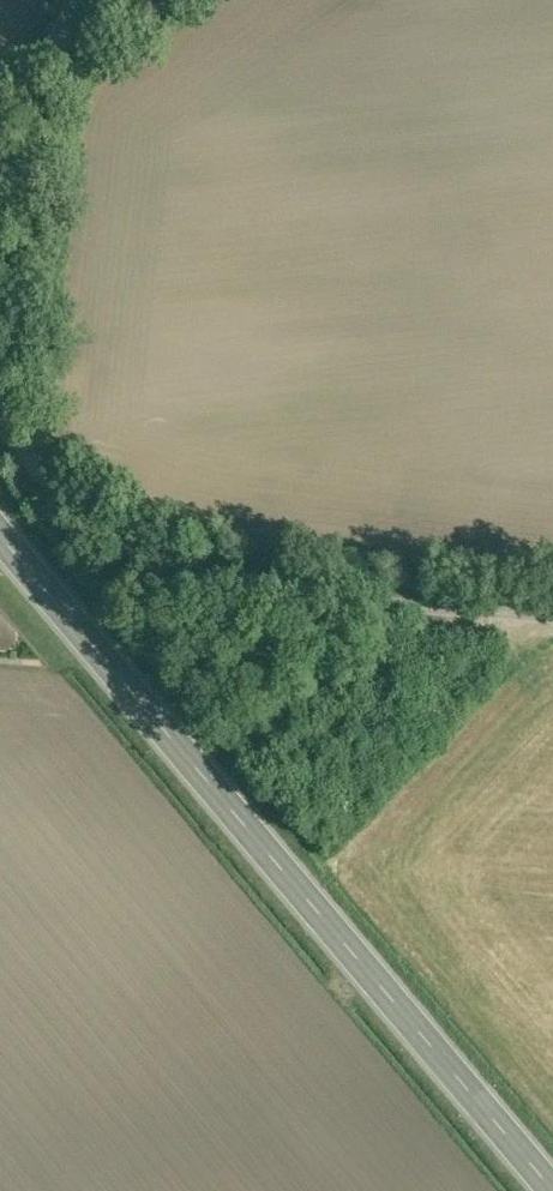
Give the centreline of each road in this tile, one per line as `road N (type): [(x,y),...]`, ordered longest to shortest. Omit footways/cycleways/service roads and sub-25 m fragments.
road 1 (secondary): [(0,536),(552,1189)]
road 2 (unclassified): [(0,421),(96,528),(211,588),(552,622)]
road 3 (unclassified): [(75,0),(43,71),(0,107)]

